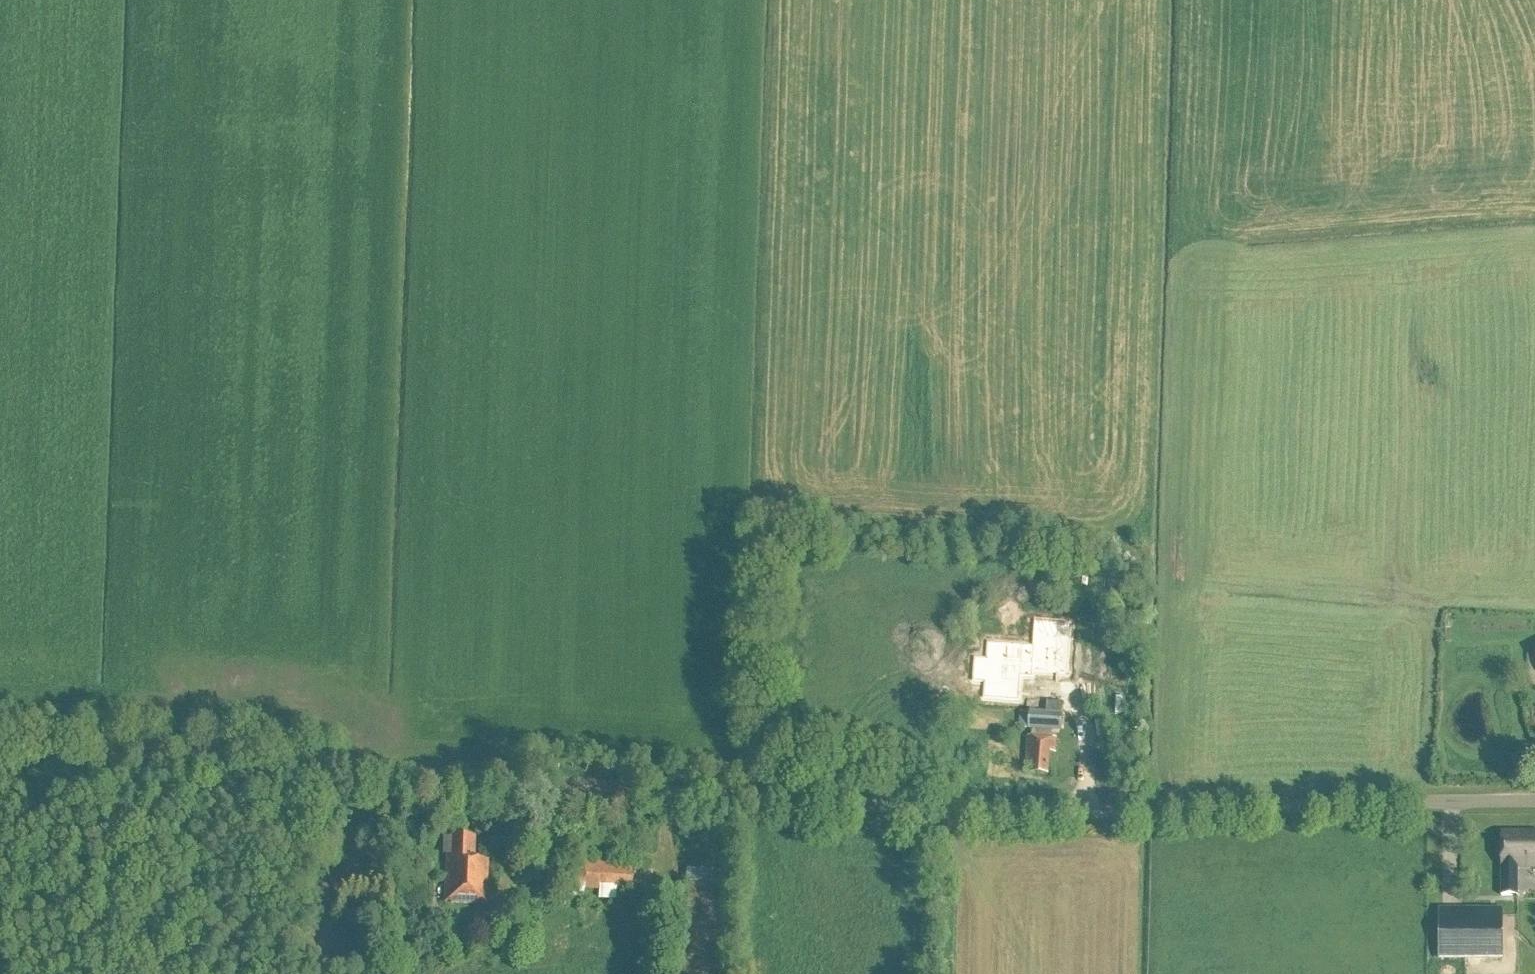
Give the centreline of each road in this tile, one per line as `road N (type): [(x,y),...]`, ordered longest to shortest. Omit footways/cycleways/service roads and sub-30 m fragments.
road 1 (unclassified): [(0,736),(938,802),(1534,802)]

